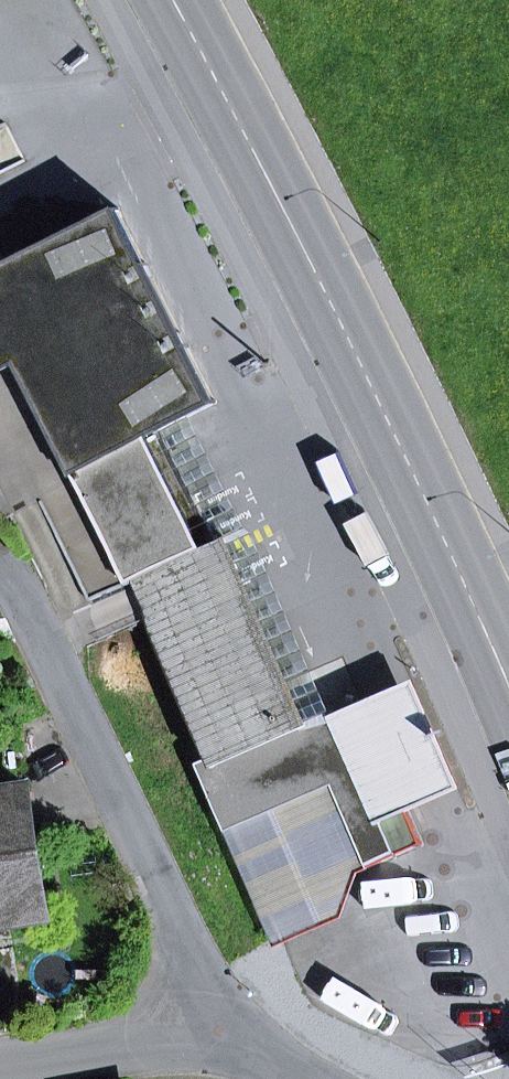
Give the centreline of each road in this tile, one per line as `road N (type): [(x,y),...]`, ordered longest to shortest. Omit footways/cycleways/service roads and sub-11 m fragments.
road 1 (primary): [(171,0),(330,307),(508,702)]
road 2 (residential): [(225,1017),(0,576)]
road 3 (residential): [(0,1053),(225,1017)]

